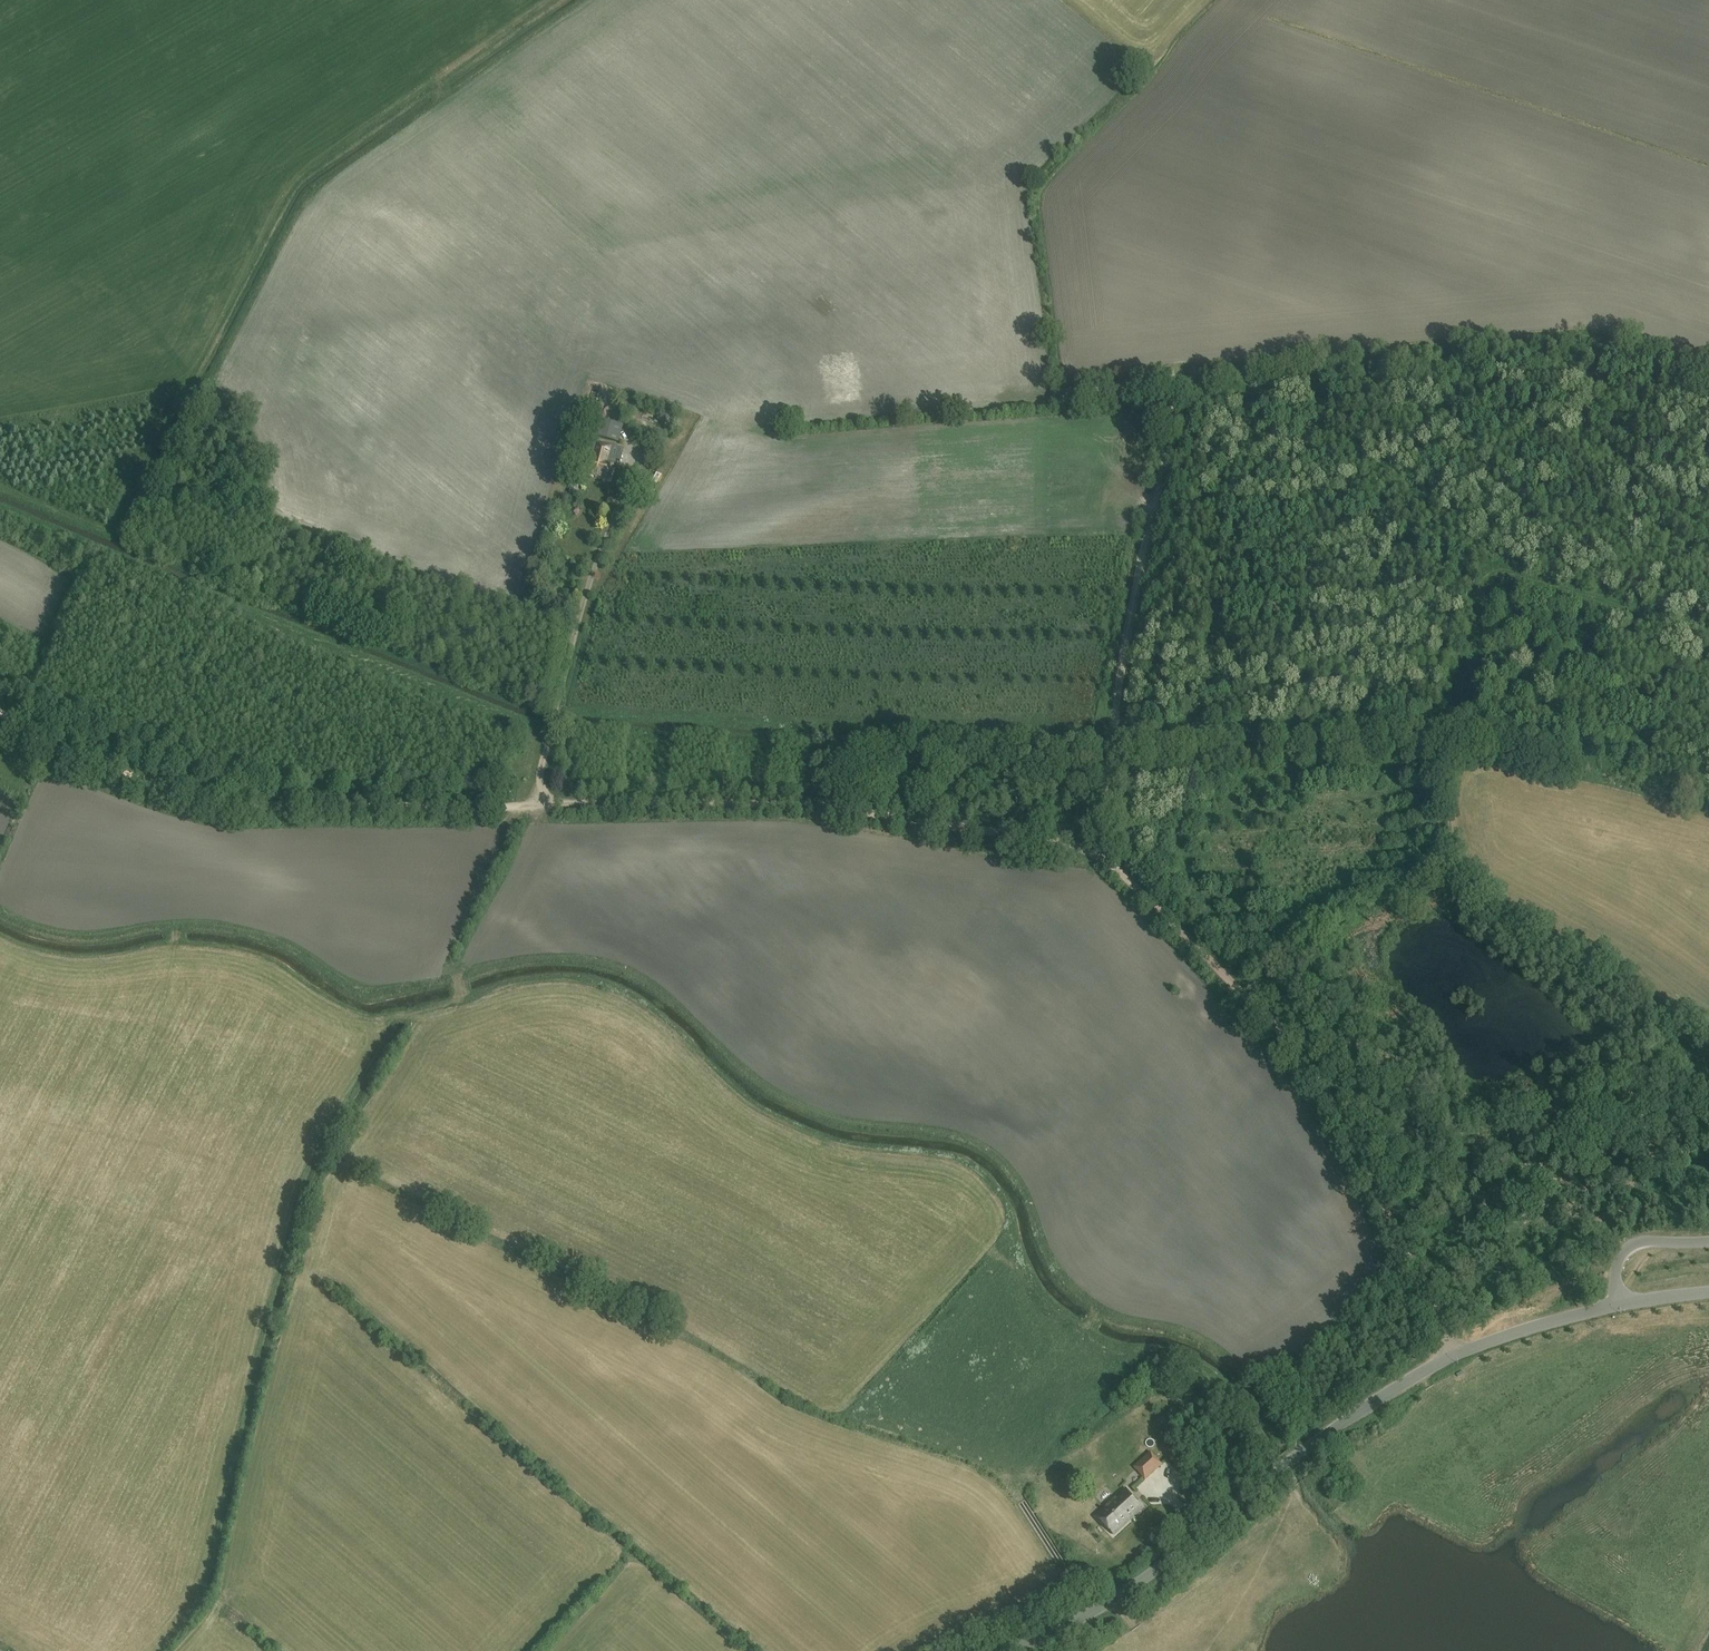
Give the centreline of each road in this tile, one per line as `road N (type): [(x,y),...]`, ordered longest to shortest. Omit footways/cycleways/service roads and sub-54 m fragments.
road 1 (track): [(1456,1354),(1320,1084),(1232,981),(1093,851),(795,804),(228,805),(58,752),(0,715)]
road 2 (tertiary): [(1006,1650),(1121,1594),(1321,1438),(1456,1354)]
road 3 (track): [(540,805),(555,708),(595,560),(631,467)]
road 4 (tertiary): [(1620,1304),(1456,1354)]
road 5 (unclassified): [(1620,1304),(1615,1273),(1626,1249),(1651,1239),(1708,1241)]

